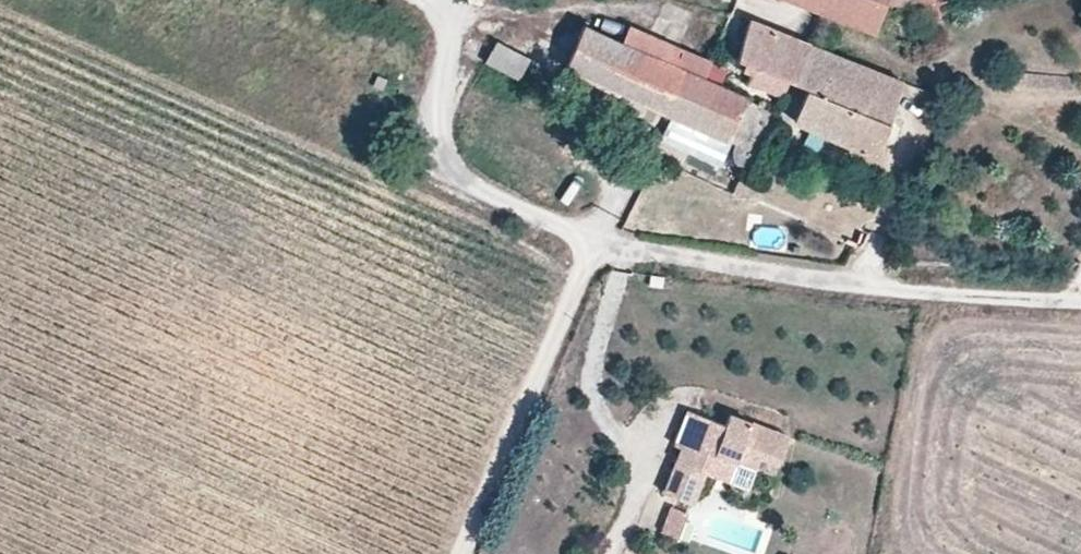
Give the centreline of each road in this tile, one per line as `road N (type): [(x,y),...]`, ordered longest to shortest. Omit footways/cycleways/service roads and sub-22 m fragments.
road 1 (track): [(1080,299),(852,282),(631,250),(548,223),(454,173),(434,135),(457,31),(438,0)]
road 2 (track): [(459,553),(622,182)]

